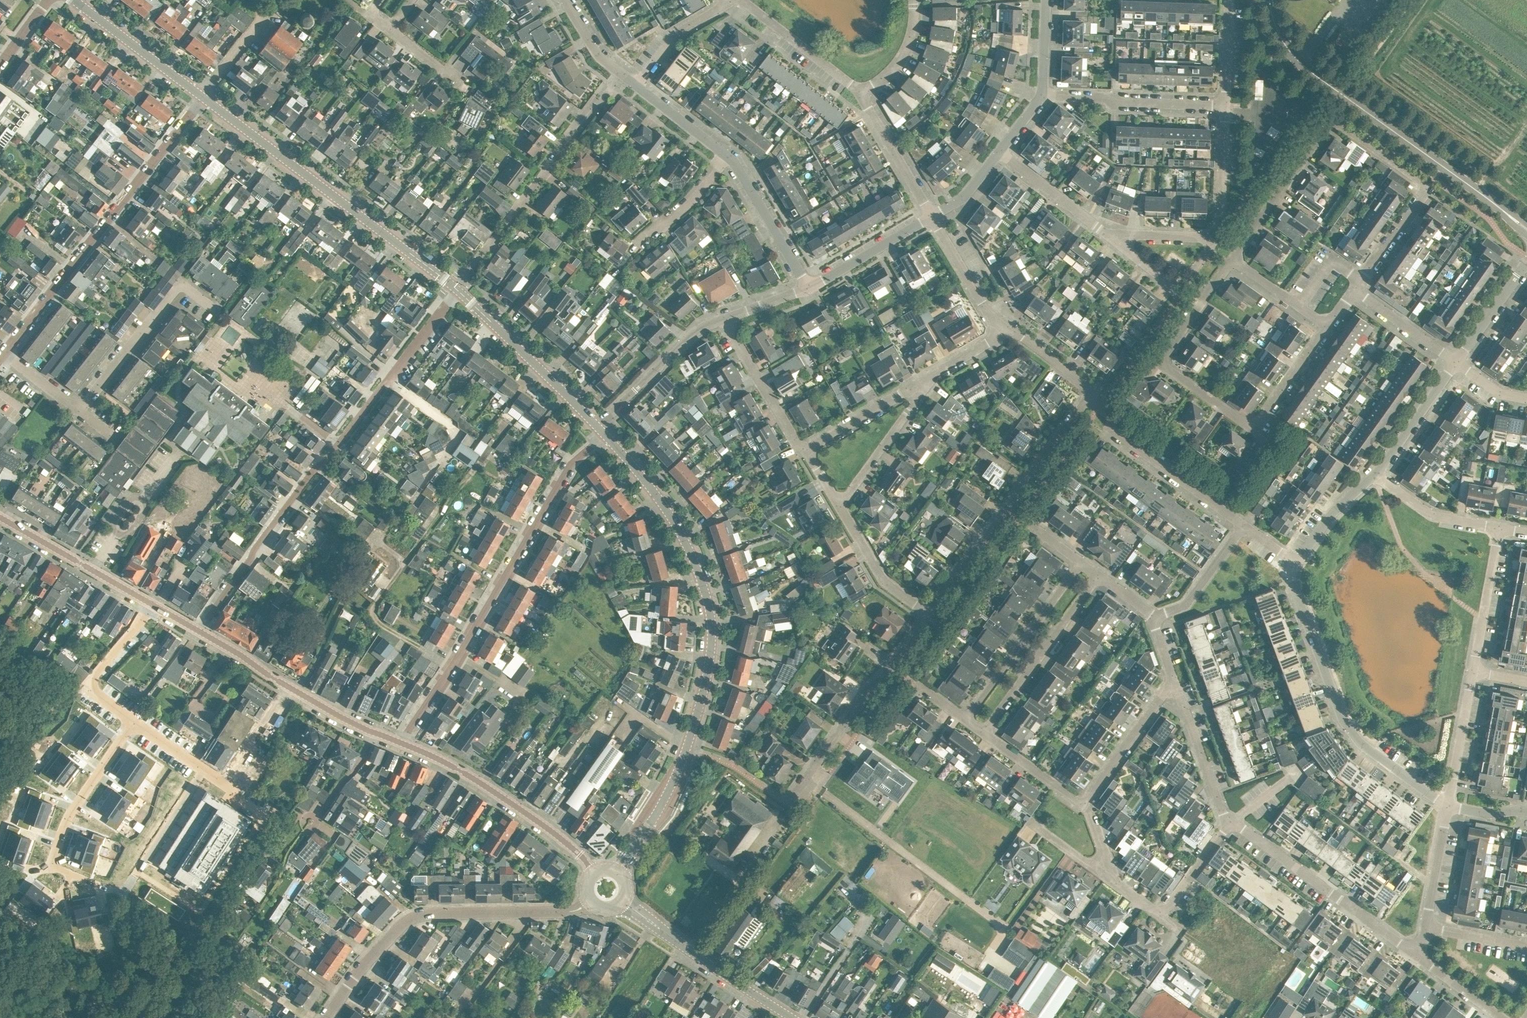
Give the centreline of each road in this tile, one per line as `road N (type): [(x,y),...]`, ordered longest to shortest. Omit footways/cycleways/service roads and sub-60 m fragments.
road 1 (tertiary): [(637,841),(685,751),(707,673),(711,619),(681,534),(605,435)]
road 2 (residential): [(455,287),(199,631)]
road 3 (residential): [(1233,258),(1332,123),(1424,187),(1361,280)]
road 4 (residential): [(197,766),(120,886),(85,892),(56,872),(50,850),(136,721)]
road 5 (residential): [(605,435),(569,465),(401,743)]
road 6 (residential): [(1328,326),(1260,420),(1242,422),(1163,358),(1233,258)]
road 7 (tertiary): [(1526,229),(1301,63),(1279,33),(1270,0)]
road 8 (residential): [(5,353),(203,97)]
road 9 (tertiary): [(455,287),(203,97)]
road 10 (residential): [(326,1017),(391,936),(421,915),(564,913),(589,904)]
road 11 (residential): [(1447,807),(1338,717),(1294,584),(1296,564)]
road 12 (residential): [(455,287),(621,74)]
road 13 (residential): [(930,614),(1088,398)]
road 14 (residential): [(786,805),(930,614)]
road 15 (residential): [(1420,958),(1230,824)]
road 16 (residential): [(592,871),(498,794),(401,743)]
road 17 (residential): [(80,411),(176,290),(185,286),(218,312)]
road 18 (residential): [(1244,525),(1128,441),(1088,398)]
road 19 (tertiary): [(597,426),(455,287)]
road 20 (residential): [(966,720),(1081,562)]
road 21 (residential): [(984,733),(1099,575)]
road 22 (residential): [(1226,106),(1042,95)]
road 23 (residential): [(154,605),(0,517)]
road 24 (residential): [(597,426),(692,335),(725,318)]
road 25 (residential): [(154,605),(90,685),(136,721)]
road 26 (tertiary): [(203,97),(75,0)]
road 27 (residential): [(840,505),(933,375)]
road 28 (residential): [(859,90),(744,2),(730,0)]
road 29 (residential): [(808,288),(726,155)]
road 30 (residential): [(1083,805),(1174,680)]
road 31 (residential): [(1230,824),(1174,680)]
road 32 (residential): [(806,449),(725,318)]
road 33 (residential): [(289,688),(226,783),(197,766)]
road 34 (residential): [(806,449),(933,375)]
road 35 (residential): [(932,217),(859,90)]
road 36 (residential): [(1473,672),(1499,528)]
road 37 (residential): [(930,614),(885,581),(840,505)]
road 38 (residential): [(808,288),(932,217)]
road 39 (residential): [(1375,474),(1455,361)]
road 40 (residential): [(1499,528),(1430,514),(1375,474)]
road 41 (residential): [(1447,807),(1473,672)]
road 42 (residential): [(1105,233),(999,151)]
road 43 (residential): [(1215,238),(1226,106)]
road 44 (residential): [(1005,323),(986,309),(932,217)]
road 45 (residential): [(1244,525),(1189,601),(1156,616)]
road 46 (residential): [(637,86),(678,33),(730,0)]
road 47 (residential): [(1455,361),(1354,289)]
road 48 (residential): [(984,733),(1083,805)]
road 49 (residential): [(1425,927),(1447,807)]
road 50 (residential): [(642,242),(691,200),(726,155)]
road 51 (residential): [(1296,564),(1331,513),(1375,474)]
road 52 (residential): [(1455,361),(1526,264)]

